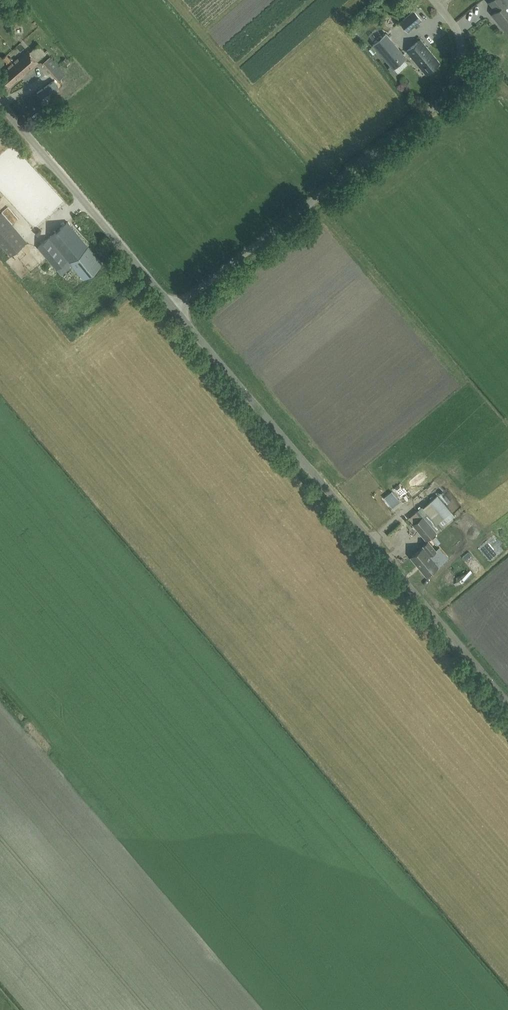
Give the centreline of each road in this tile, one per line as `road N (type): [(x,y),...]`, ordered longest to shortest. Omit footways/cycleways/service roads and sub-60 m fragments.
road 1 (unclassified): [(507,699),(177,307)]
road 2 (unclassified): [(177,307),(446,93),(459,45),(455,24),(434,0)]
road 3 (unclassified): [(177,307),(0,101)]

